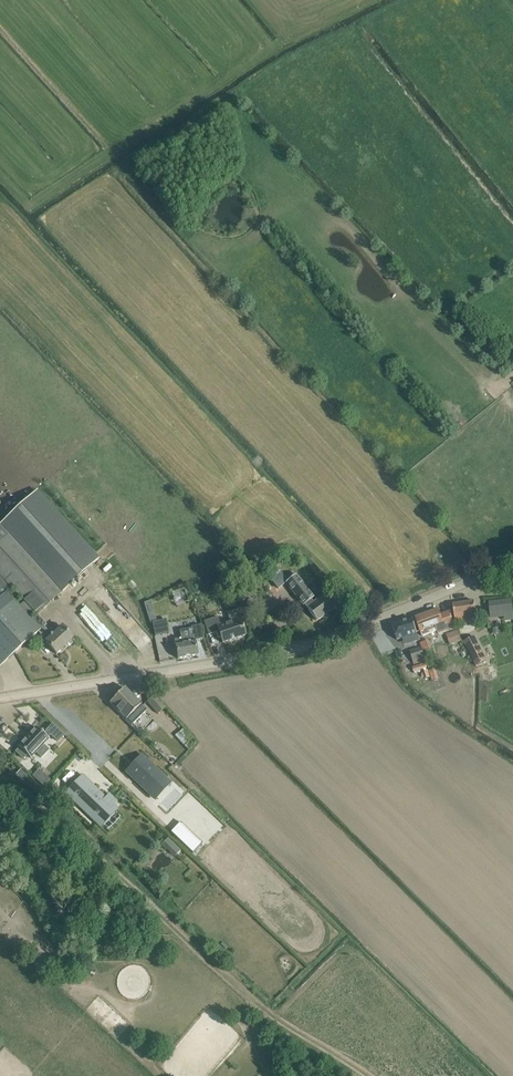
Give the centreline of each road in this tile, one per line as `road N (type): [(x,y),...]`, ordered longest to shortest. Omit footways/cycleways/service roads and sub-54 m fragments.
road 1 (tertiary): [(0,698),(298,647),(441,593)]

